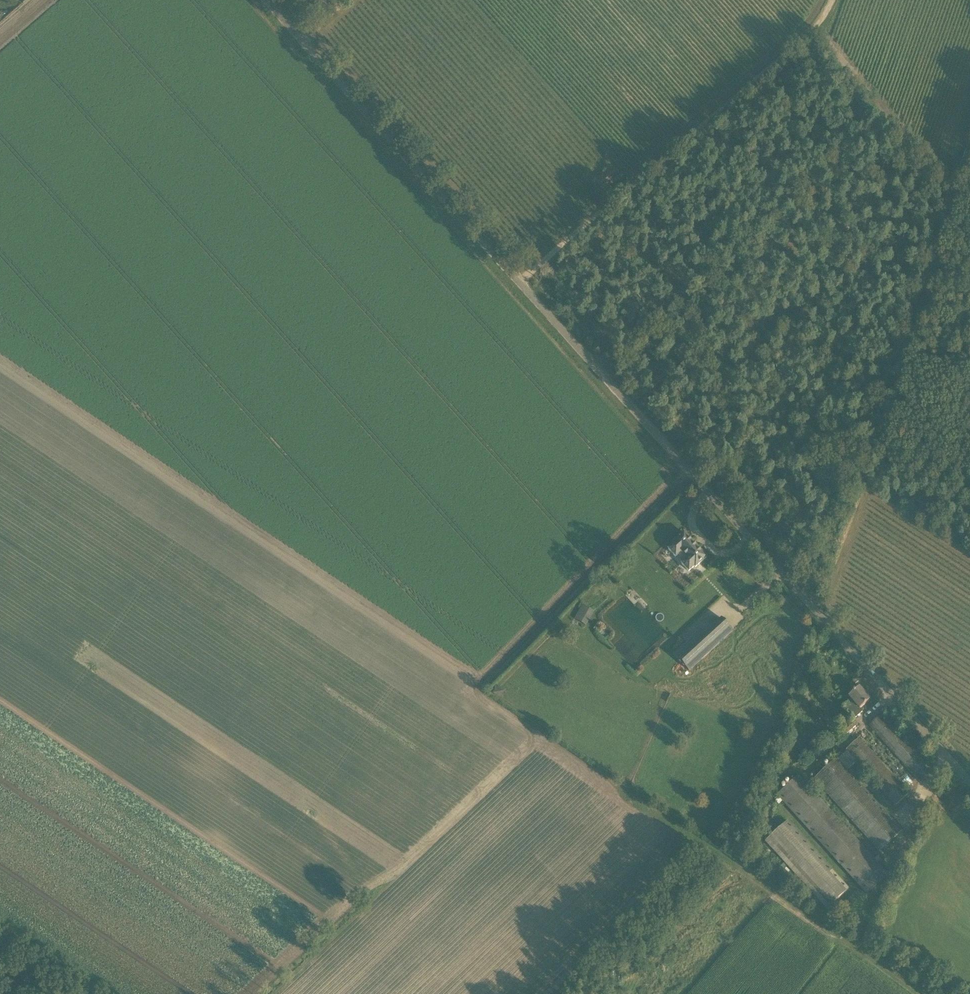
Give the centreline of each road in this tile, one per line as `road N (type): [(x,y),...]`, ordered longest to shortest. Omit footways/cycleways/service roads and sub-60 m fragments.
road 1 (unclassified): [(969,780),(272,0)]
road 2 (track): [(832,0),(799,48),(527,281)]
road 3 (track): [(110,993),(0,920)]

